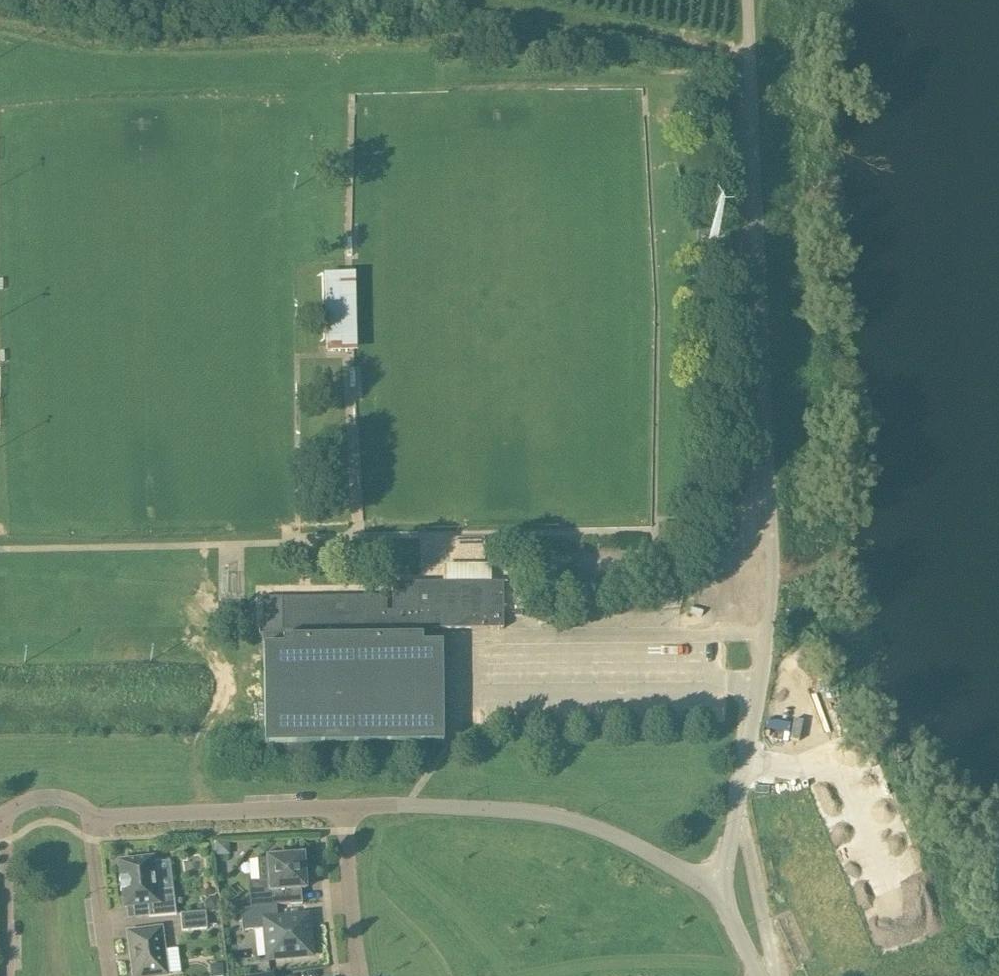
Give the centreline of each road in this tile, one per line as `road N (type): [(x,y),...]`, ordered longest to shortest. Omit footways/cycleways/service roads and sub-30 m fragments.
road 1 (unclassified): [(739,807),(774,592),(743,40)]
road 2 (residential): [(345,808),(482,805),(615,829),(726,893)]
road 3 (residential): [(90,813),(345,808)]
road 4 (unclassified): [(763,975),(771,951),(739,807)]
road 5 (residential): [(360,975),(345,808)]
road 6 (residential): [(110,975),(90,813)]
road 7 (residential): [(9,975),(6,817)]

